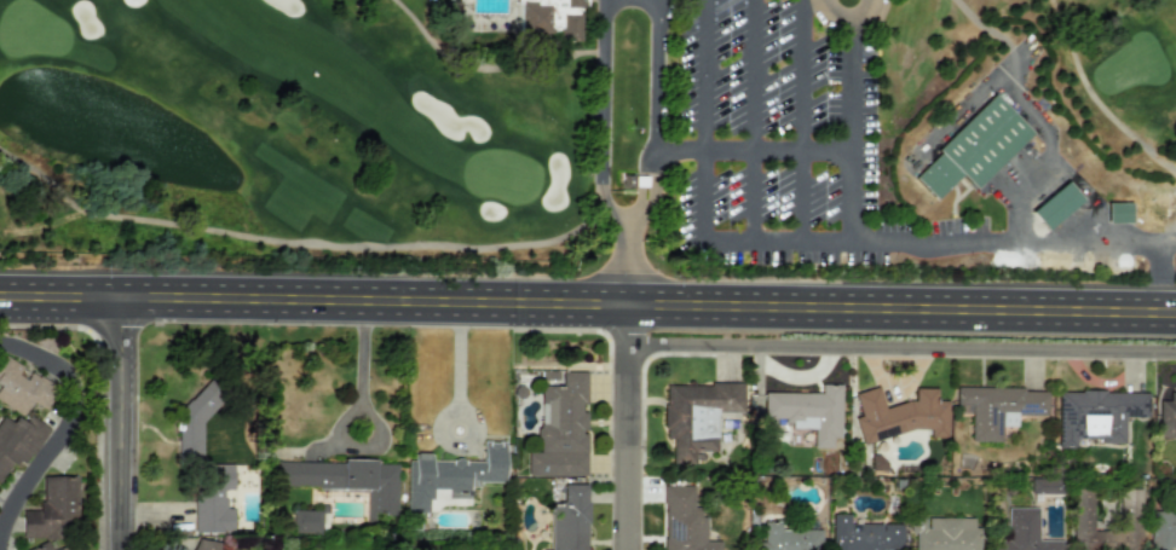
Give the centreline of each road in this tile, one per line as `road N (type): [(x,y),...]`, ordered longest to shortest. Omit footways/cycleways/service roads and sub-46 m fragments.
road 1 (secondary): [(0,297),(1175,312)]
road 2 (residential): [(624,343),(1175,353)]
road 3 (residential): [(0,516),(75,398),(60,355),(0,327)]
road 4 (tertiary): [(120,549),(122,299)]
road 5 (residential): [(623,549),(624,306)]

